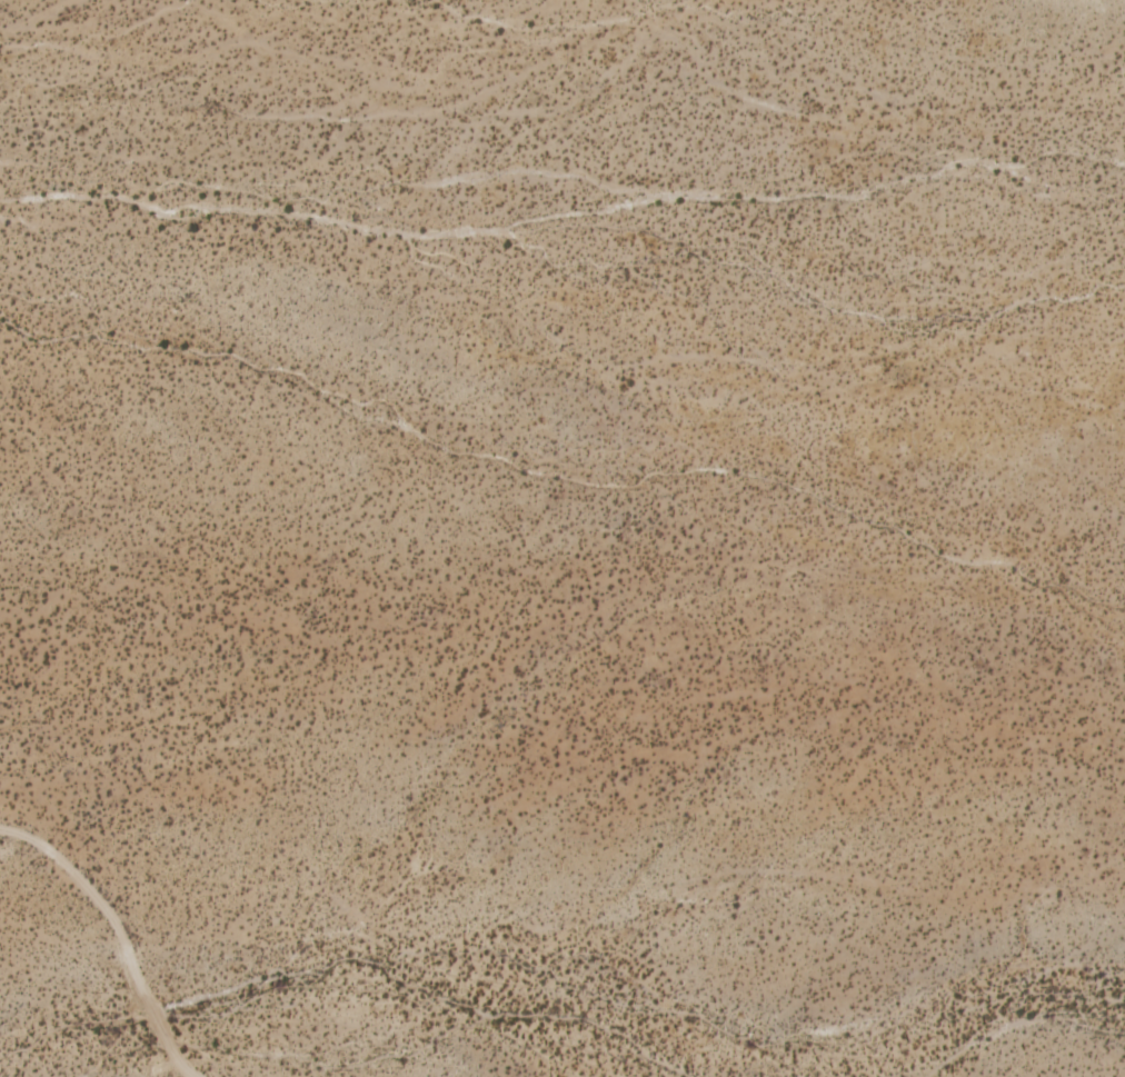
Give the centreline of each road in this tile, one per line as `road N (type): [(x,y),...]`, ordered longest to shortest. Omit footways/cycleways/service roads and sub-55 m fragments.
road 1 (residential): [(0,821),(40,839),(93,892),(162,1037),(206,1076)]

